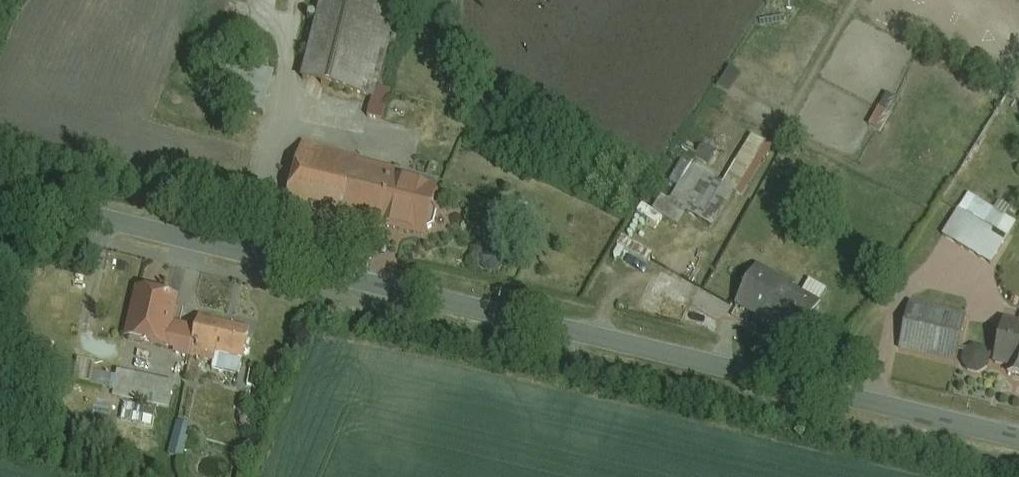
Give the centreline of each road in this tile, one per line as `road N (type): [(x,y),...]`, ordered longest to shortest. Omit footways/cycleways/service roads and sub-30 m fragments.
road 1 (tertiary): [(0,197),(1018,440)]

